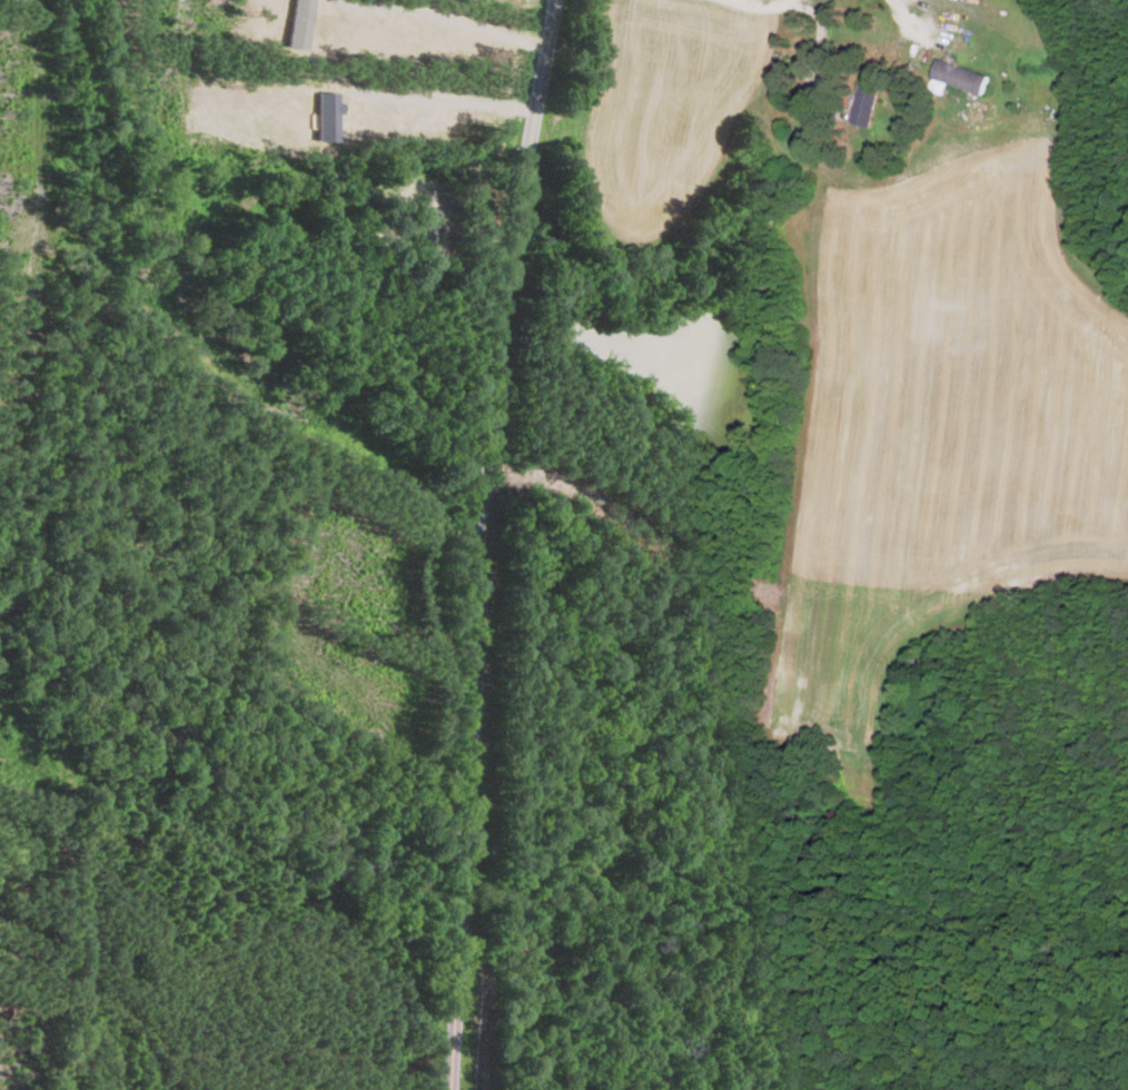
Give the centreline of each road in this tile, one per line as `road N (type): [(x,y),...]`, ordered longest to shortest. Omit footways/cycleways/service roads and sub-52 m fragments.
road 1 (residential): [(453,1089),(499,365),(554,0)]

